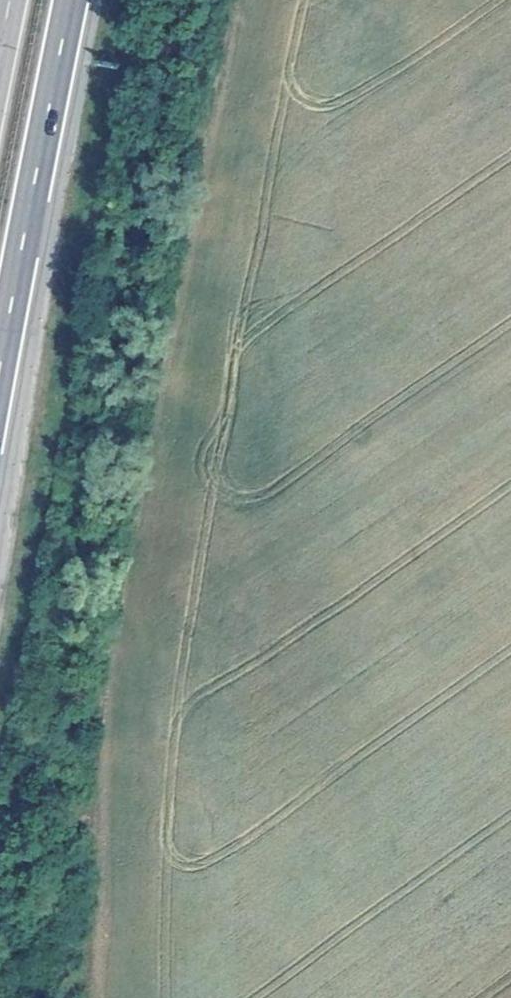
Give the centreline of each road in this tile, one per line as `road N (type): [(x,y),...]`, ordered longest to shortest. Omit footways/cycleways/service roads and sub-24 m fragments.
road 1 (motorway): [(0,372),(73,0)]

